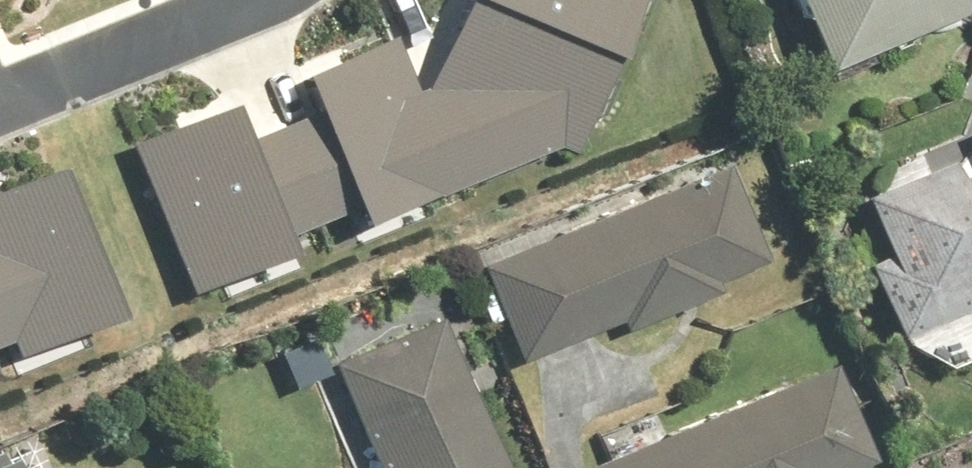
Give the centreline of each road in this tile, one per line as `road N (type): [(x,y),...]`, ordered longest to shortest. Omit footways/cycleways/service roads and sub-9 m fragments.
road 1 (residential): [(259,0),(0,102)]

